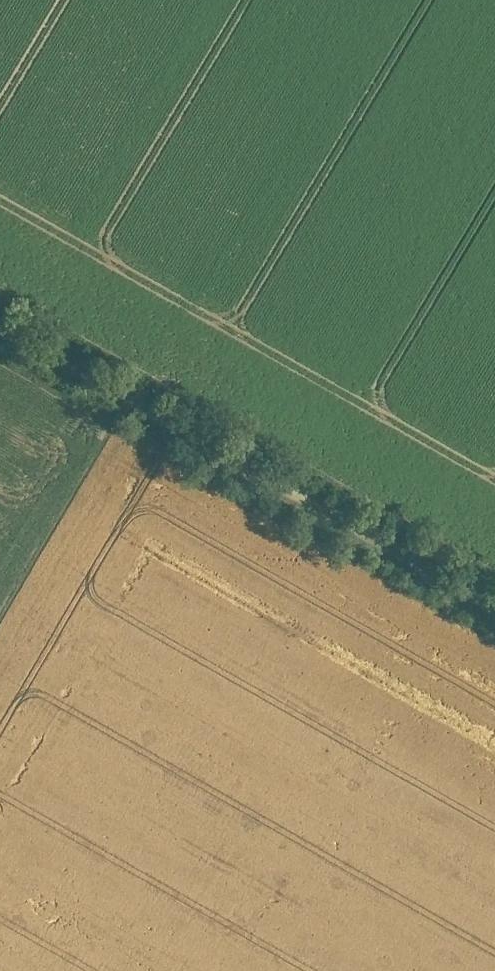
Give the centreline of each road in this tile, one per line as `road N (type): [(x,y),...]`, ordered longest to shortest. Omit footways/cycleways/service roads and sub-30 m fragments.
road 1 (track): [(494,587),(0,304)]

